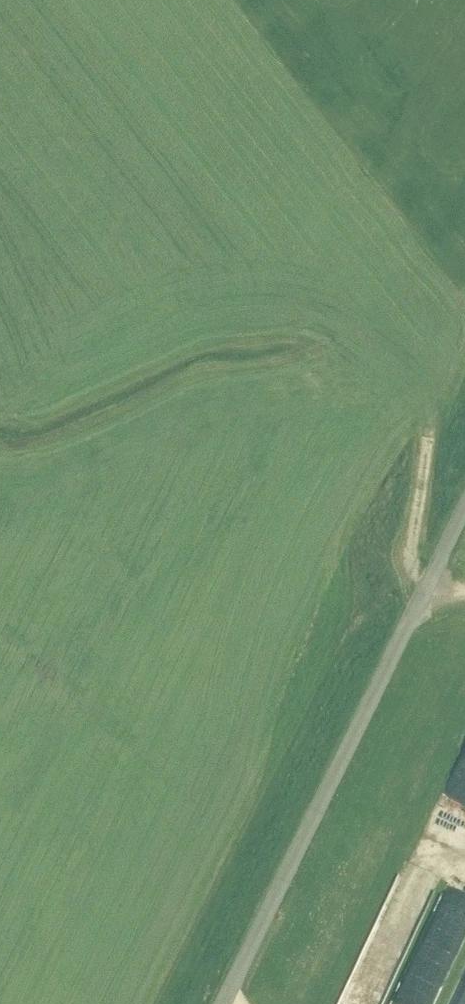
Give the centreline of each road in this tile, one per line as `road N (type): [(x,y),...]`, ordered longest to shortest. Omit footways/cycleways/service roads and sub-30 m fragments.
road 1 (unclassified): [(226,1003),(464,512)]

